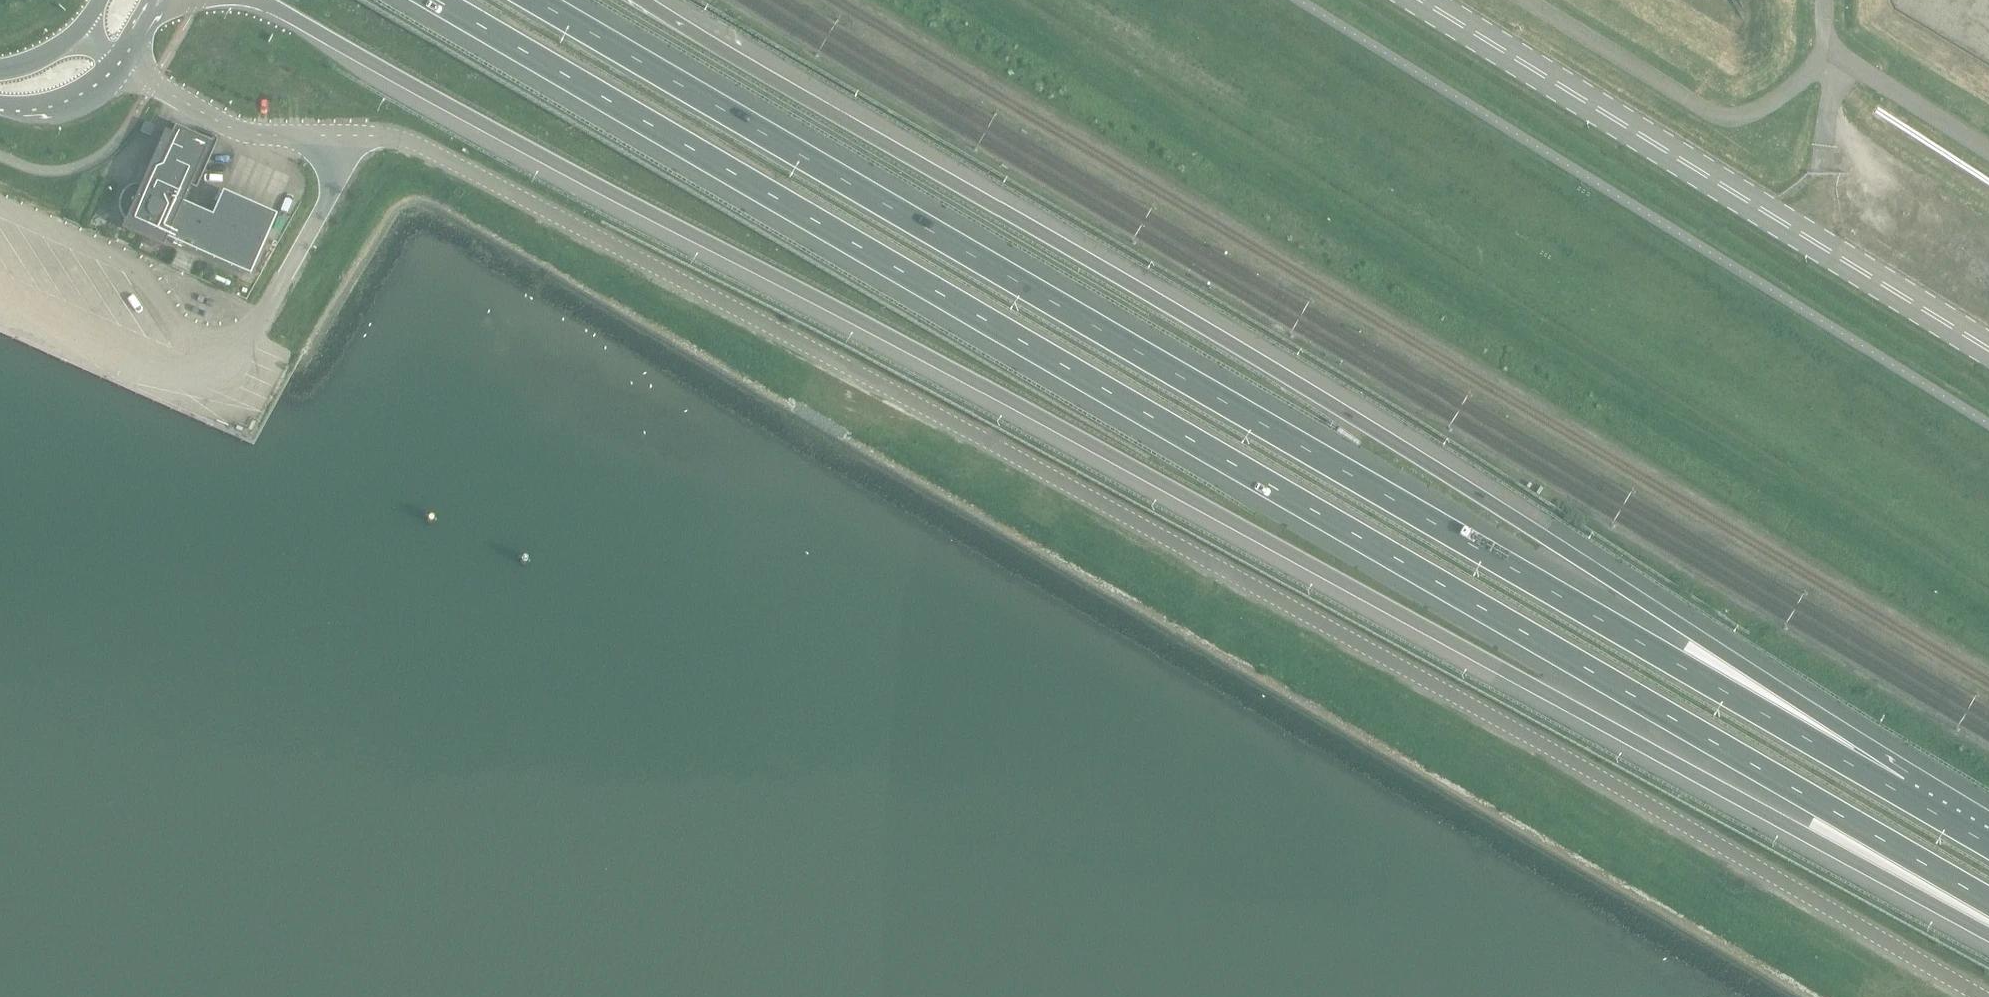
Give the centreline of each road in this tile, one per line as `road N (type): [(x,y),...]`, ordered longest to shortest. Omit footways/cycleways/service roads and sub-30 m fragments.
road 1 (unclassified): [(1981,996),(1168,539),(453,162),(384,137),(232,128),(121,59)]
road 2 (motorway): [(263,0),(511,142),(820,299),(1805,833),(1988,924)]
road 3 (motorway): [(430,0),(1988,901)]
road 4 (motorway): [(1898,791),(529,0)]
road 5 (motorway): [(1898,791),(1695,635),(1379,433),(645,0)]
road 6 (unclassified): [(1988,349),(1418,0)]
road 7 (unclassified): [(0,105),(32,113),(67,105),(97,90),(121,59)]

